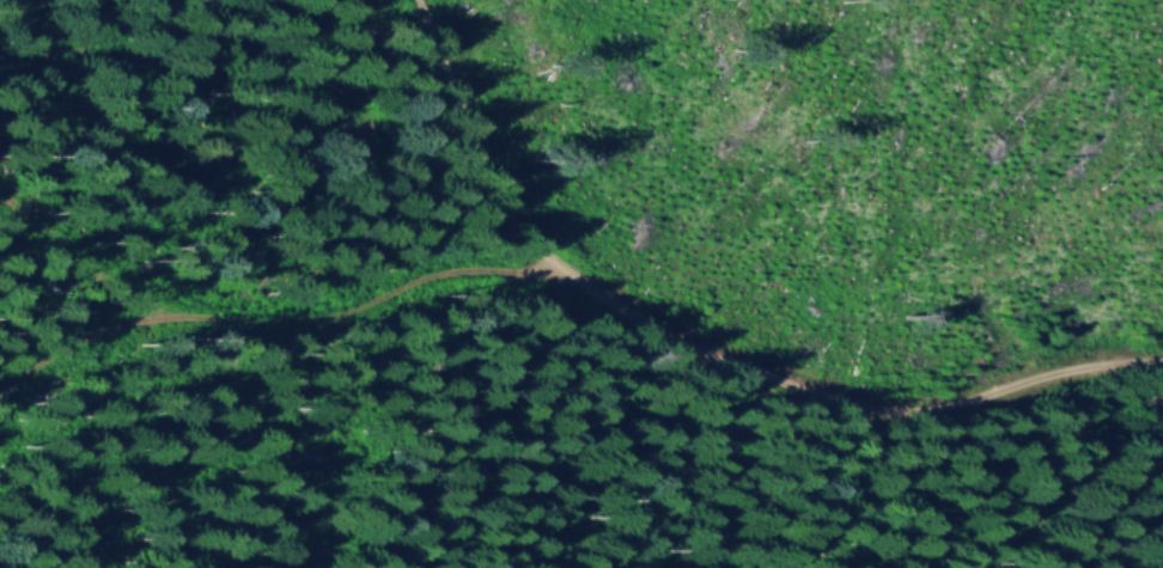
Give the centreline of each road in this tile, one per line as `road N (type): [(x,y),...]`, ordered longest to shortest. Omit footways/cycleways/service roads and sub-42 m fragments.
road 1 (residential): [(1162,363),(897,414),(840,402),(702,350),(577,279),(507,209),(410,0)]
road 2 (track): [(577,279),(431,279),(351,314),(278,328),(194,318),(139,300),(89,270),(0,199)]
road 3 (residential): [(970,567),(1030,517),(1100,426),(1162,399)]
road 4 (track): [(0,402),(91,336),(194,318)]

